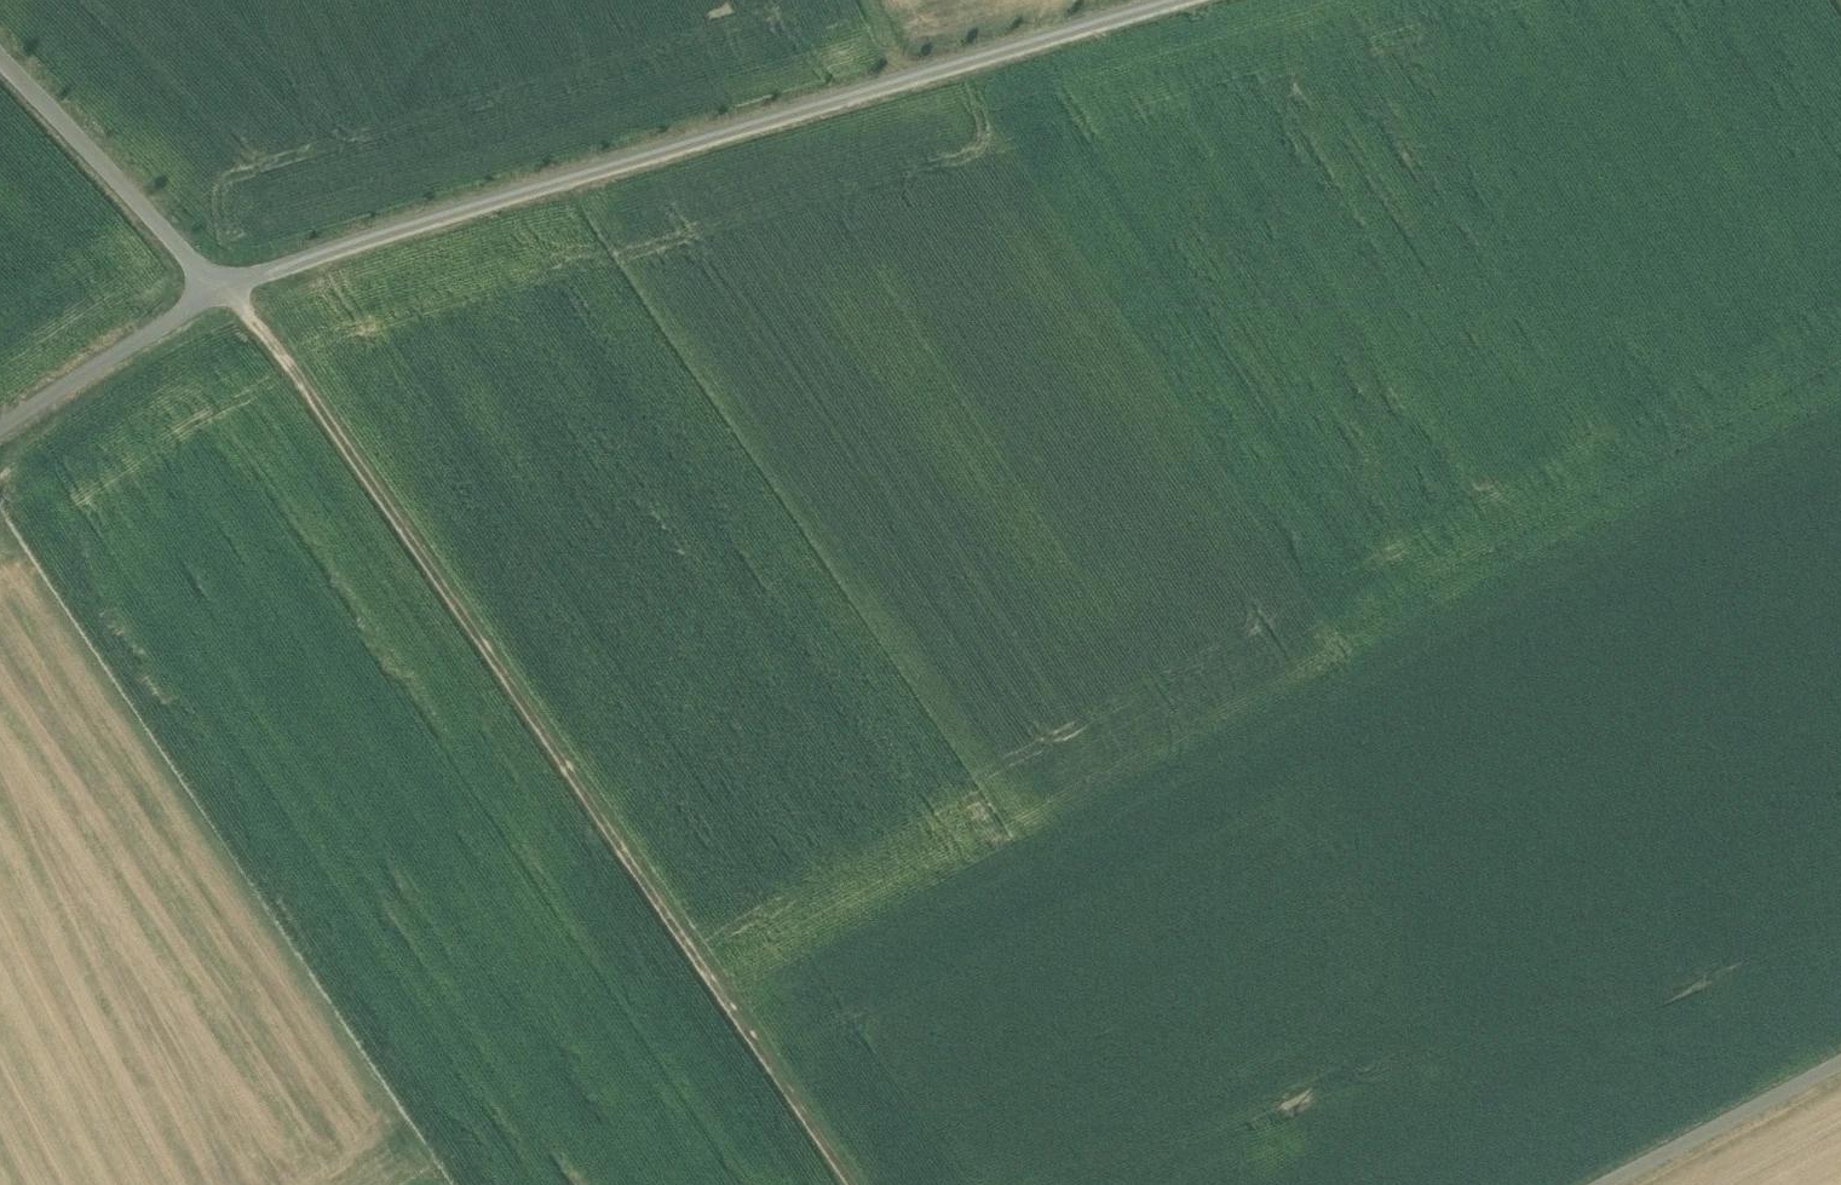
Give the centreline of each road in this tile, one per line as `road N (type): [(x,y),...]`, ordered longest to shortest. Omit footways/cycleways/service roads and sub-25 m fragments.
road 1 (track): [(227,289),(846,1184)]
road 2 (unclassified): [(227,289),(304,256),(1163,0)]
road 3 (unclassified): [(227,289),(0,54)]
road 4 (unclassified): [(1840,1062),(1605,1184)]
road 5 (unclassified): [(0,423),(227,289)]

